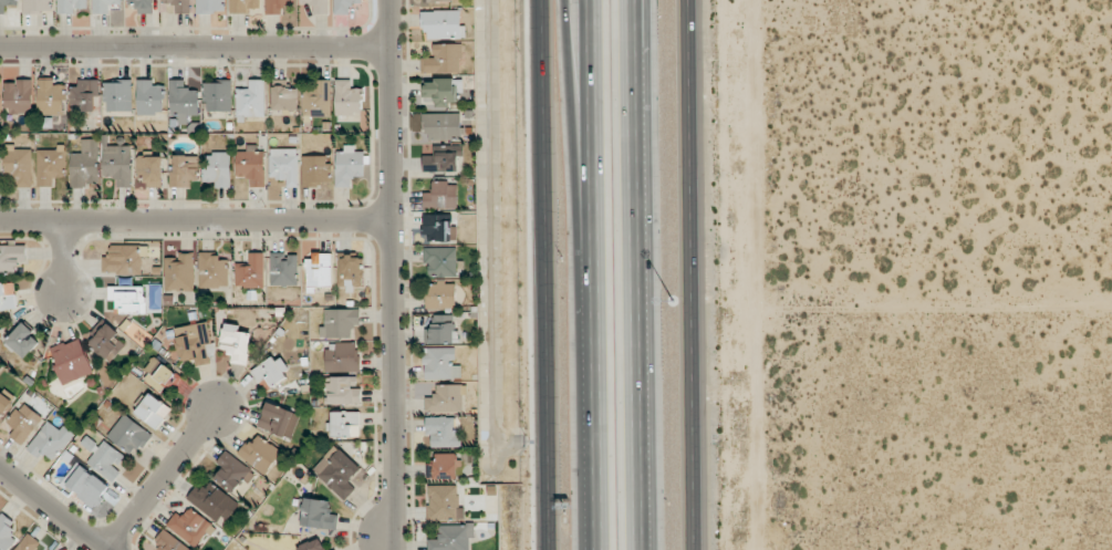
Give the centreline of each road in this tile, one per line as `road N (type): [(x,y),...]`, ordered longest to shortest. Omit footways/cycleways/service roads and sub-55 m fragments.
road 1 (motorway): [(646,549),(632,0)]
road 2 (residential): [(390,0),(403,549)]
road 3 (motorway): [(590,0),(597,549)]
road 4 (secondary): [(543,0),(549,549)]
road 5 (secondary): [(695,549),(690,0)]
road 6 (track): [(693,294),(1111,300)]
road 7 (residential): [(0,222),(393,220)]
road 8 (residential): [(0,47),(391,46)]
road 9 (motorway): [(569,0),(594,355)]
road 10 (residential): [(106,549),(218,408)]
road 11 (residential): [(106,549),(0,466)]

